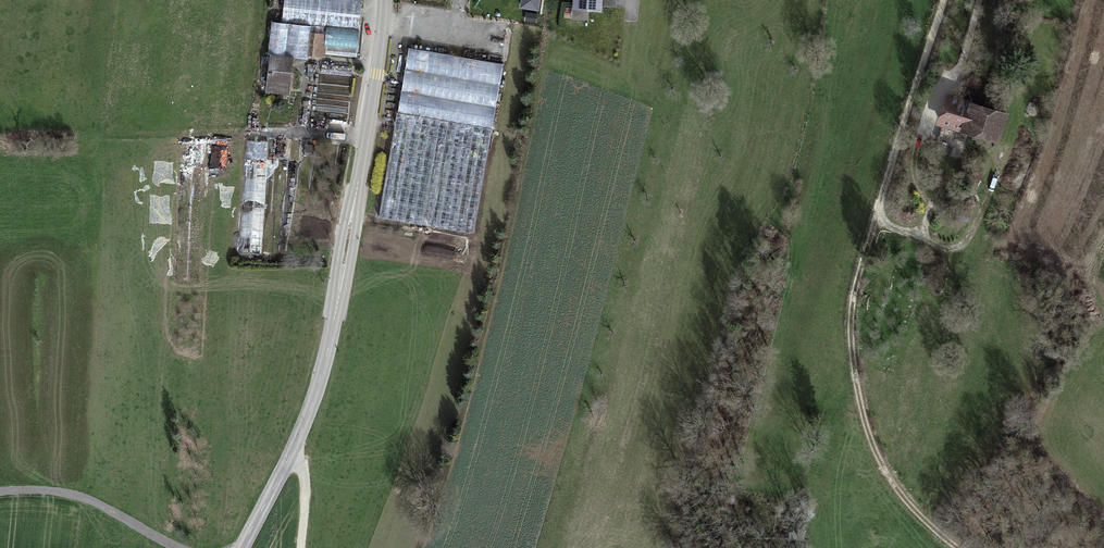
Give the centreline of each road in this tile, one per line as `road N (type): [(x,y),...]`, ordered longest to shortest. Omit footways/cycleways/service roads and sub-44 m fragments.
road 1 (track): [(957,547),(909,507),(882,466),(854,378),(850,323),(943,0)]
road 2 (tertiary): [(241,547),(294,451),(324,368),(367,138),(383,0)]
road 3 (track): [(175,547),(75,497),(0,493)]
road 4 (track): [(978,0),(959,69),(941,87),(924,130)]

